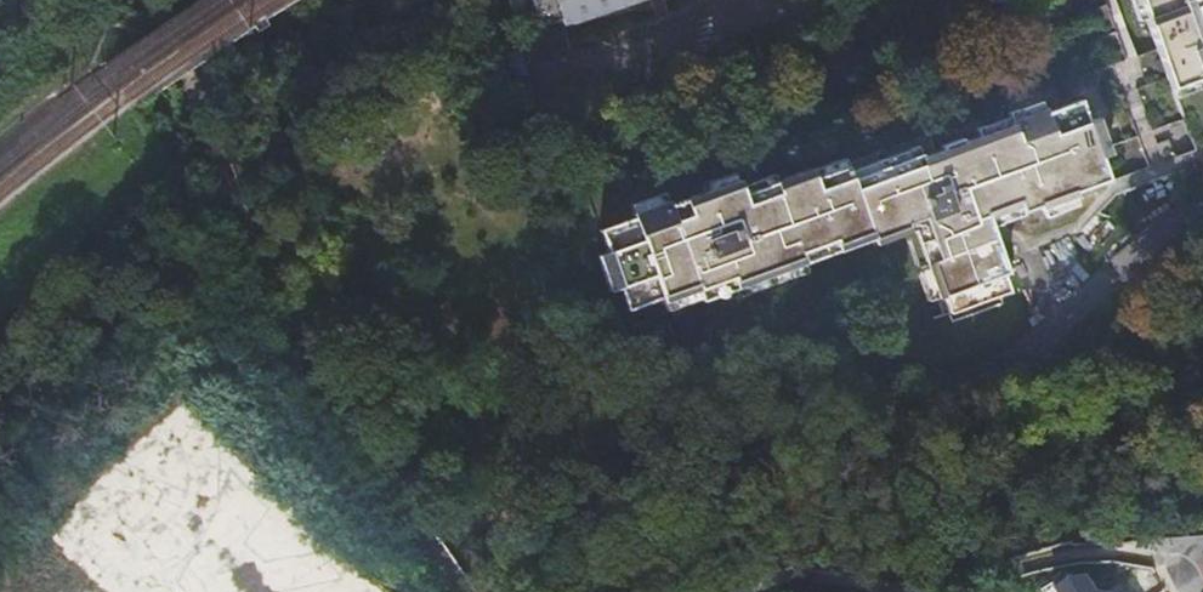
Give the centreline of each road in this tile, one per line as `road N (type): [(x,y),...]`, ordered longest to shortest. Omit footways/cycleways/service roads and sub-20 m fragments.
road 1 (track): [(457,591),(255,277),(162,29),(126,0)]
road 2 (residential): [(805,0),(665,55),(659,69),(670,78),(797,83),(888,63),(974,0)]
road 3 (residential): [(1033,335),(1169,227),(1202,215)]
road 4 (residential): [(1202,416),(1134,404),(1069,369),(1033,335)]
road 5 (residential): [(1033,335),(888,332)]

